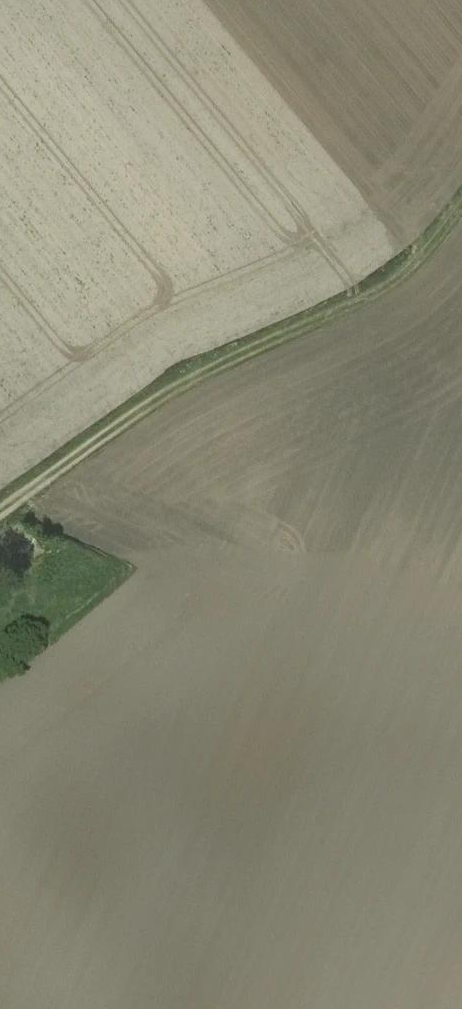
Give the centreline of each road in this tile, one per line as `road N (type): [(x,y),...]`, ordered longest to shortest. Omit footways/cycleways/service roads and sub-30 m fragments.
road 1 (track): [(461,205),(400,279),(184,378),(0,511)]

